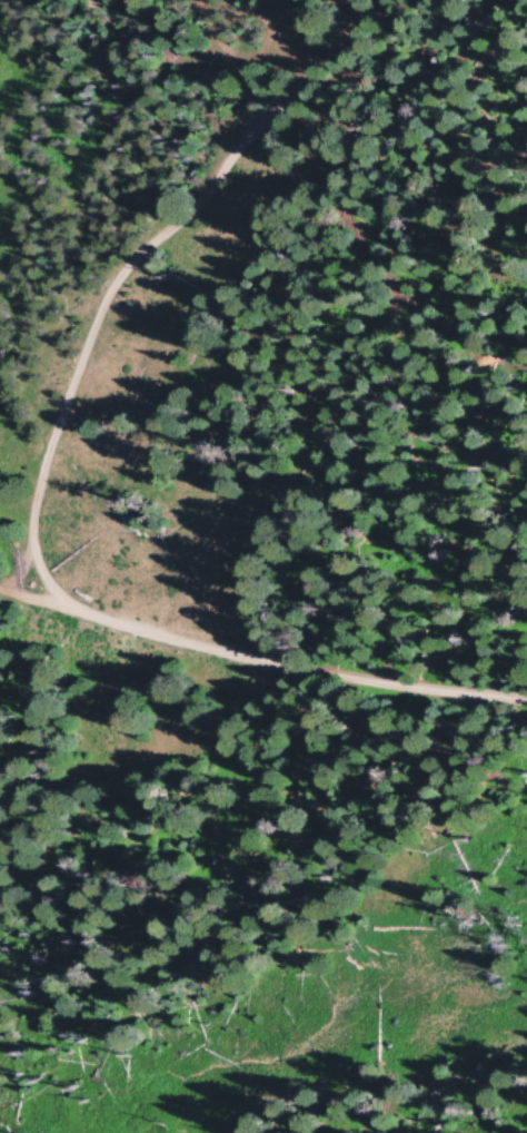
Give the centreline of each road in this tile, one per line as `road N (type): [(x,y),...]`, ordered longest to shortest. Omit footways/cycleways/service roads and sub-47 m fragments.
road 1 (residential): [(379,0),(256,151),(132,262),(9,485)]
road 2 (residential): [(526,704),(84,595),(9,485)]
road 3 (track): [(272,130),(307,216),(526,413)]

